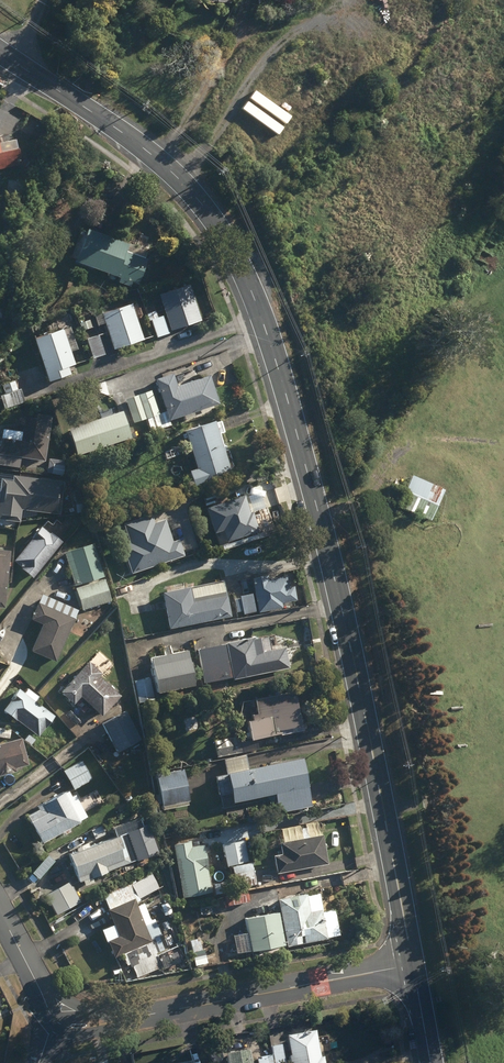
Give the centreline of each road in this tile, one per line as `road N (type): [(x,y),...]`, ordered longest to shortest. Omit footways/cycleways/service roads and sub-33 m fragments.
road 1 (tertiary): [(0,53),(176,178),(236,252),(258,298),(349,643),(412,965)]
road 2 (residential): [(48,1033),(412,965)]
road 3 (track): [(176,178),(283,43),(350,0)]
road 4 (track): [(244,0),(232,45),(155,162)]
road 5 (track): [(102,124),(156,0)]
road 6 (residential): [(0,913),(41,988),(48,1033)]

